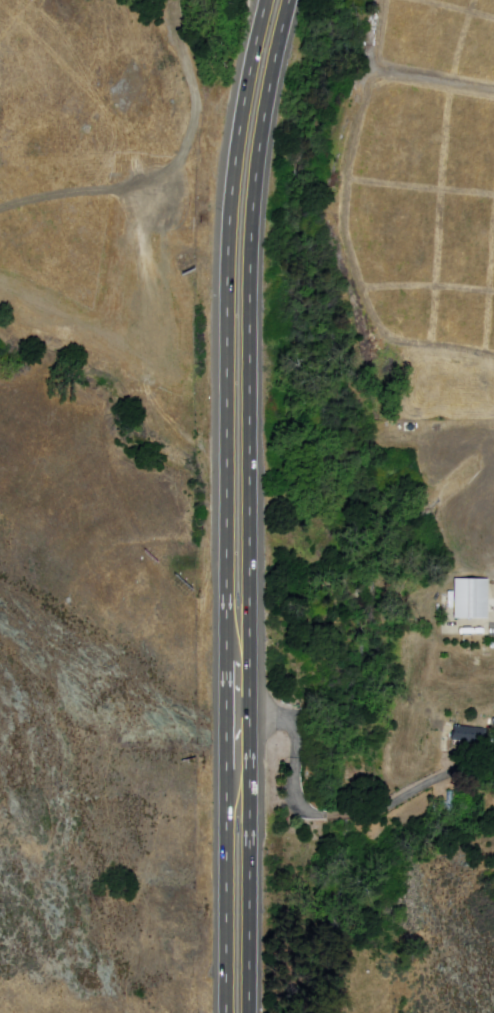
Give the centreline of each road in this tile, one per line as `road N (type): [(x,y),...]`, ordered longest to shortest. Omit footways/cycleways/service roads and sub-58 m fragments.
road 1 (trunk): [(269,0),(238,157),(228,261),(228,1012)]
road 2 (trunk): [(250,1012),(251,261),(259,158),(290,0)]

